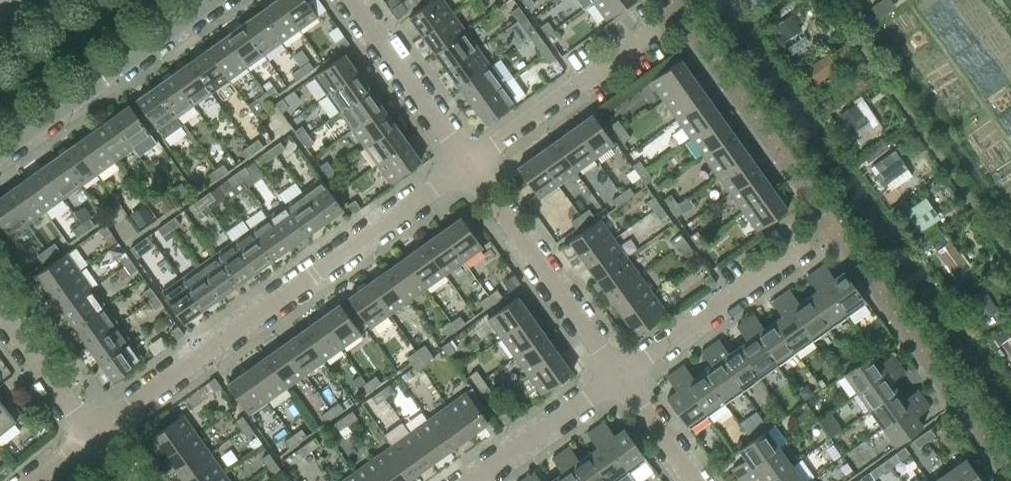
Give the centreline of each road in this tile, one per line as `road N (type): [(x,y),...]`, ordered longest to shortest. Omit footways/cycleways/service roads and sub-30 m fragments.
road 1 (residential): [(92,436),(467,164)]
road 2 (residential): [(619,376),(467,164)]
road 3 (tertiary): [(0,148),(209,0)]
road 4 (residential): [(467,164),(658,27)]
road 5 (residential): [(619,376),(806,241)]
road 6 (residential): [(467,164),(351,0)]
road 7 (residential): [(472,480),(619,376)]
road 8 (residential): [(92,436),(0,307)]
road 9 (residential): [(694,480),(619,376)]

